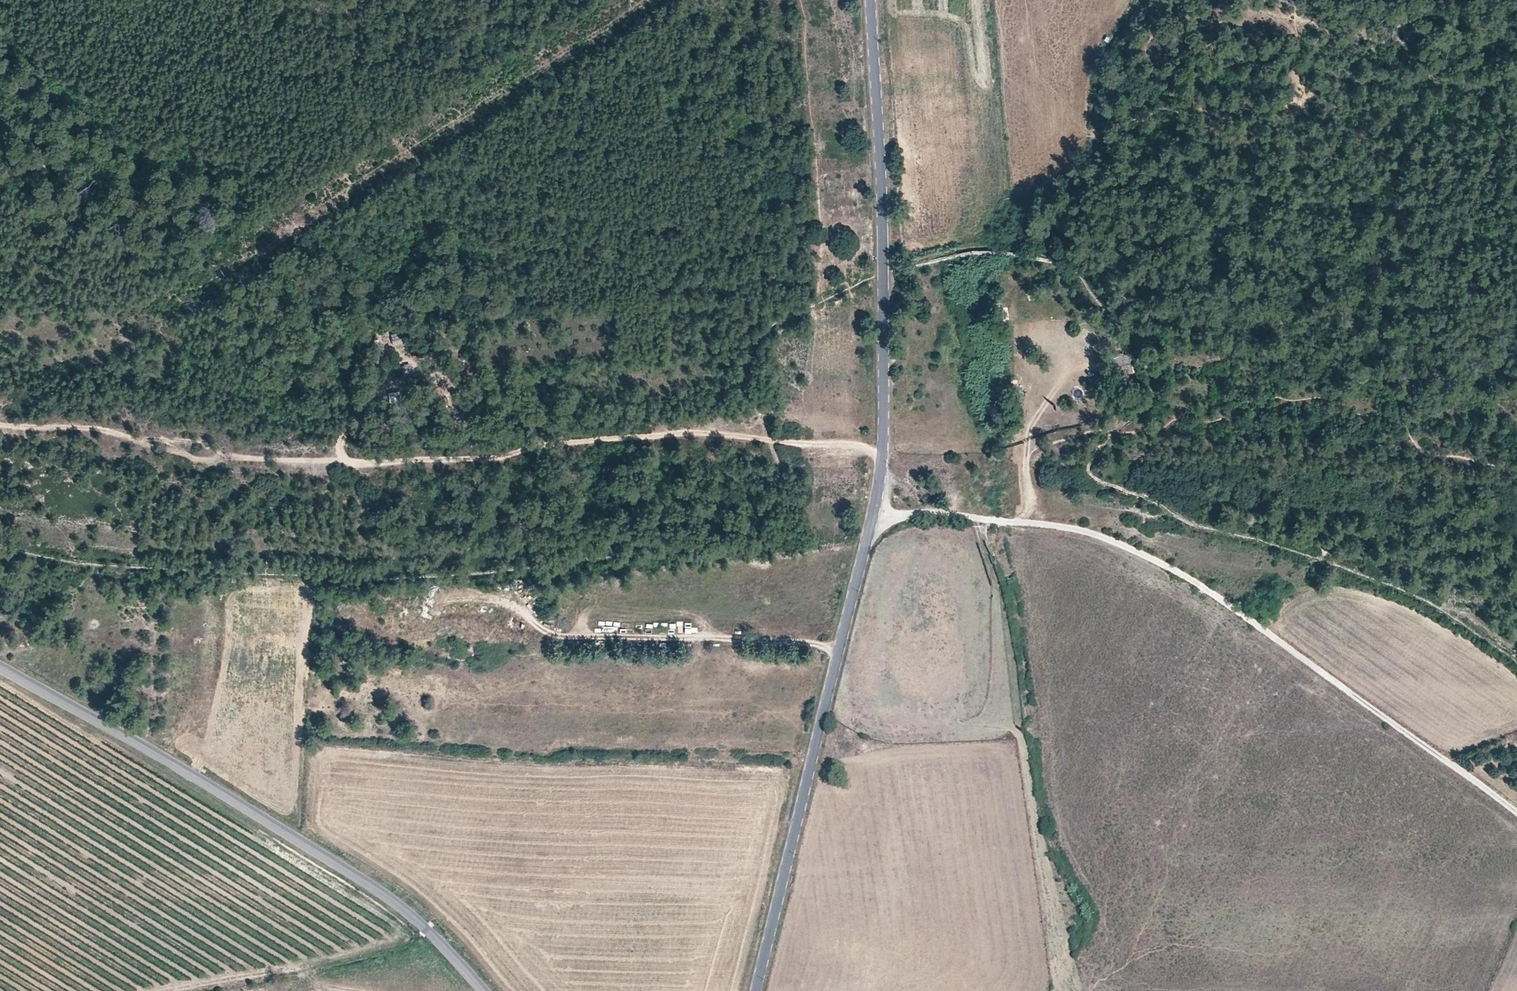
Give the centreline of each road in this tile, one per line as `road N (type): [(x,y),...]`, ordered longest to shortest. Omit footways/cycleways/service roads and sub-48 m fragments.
road 1 (tertiary): [(867,0),(890,395),(874,518),(756,990)]
road 2 (track): [(0,425),(79,428),(306,462),(437,461),(648,438),(843,444),(882,454)]
road 3 (track): [(1004,523),(1080,531),(1184,576),(1516,815)]
road 4 (track): [(1516,473),(1424,449),(1389,414),(1263,400),(1225,416),(1066,439),(1030,459),(1035,500),(1018,524)]
road 5 (tertiary): [(0,666),(371,883),(428,927),(482,990)]

